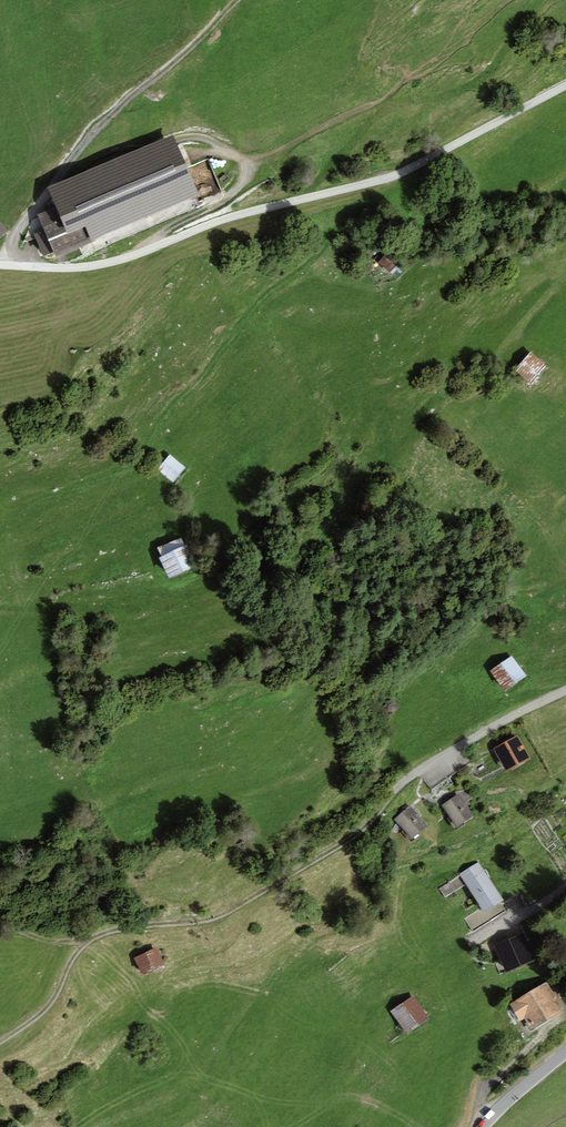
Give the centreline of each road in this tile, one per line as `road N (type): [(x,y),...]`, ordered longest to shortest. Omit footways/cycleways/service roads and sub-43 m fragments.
road 1 (residential): [(0,265),(76,268),(138,255),(244,213),(364,186),(565,88)]
road 2 (track): [(87,939),(229,914),(364,826),(397,787)]
road 3 (track): [(7,265),(11,235),(90,131),(233,0)]
road 4 (residential): [(397,787),(565,694)]
road 5 (track): [(87,939),(49,1006),(0,1041)]

